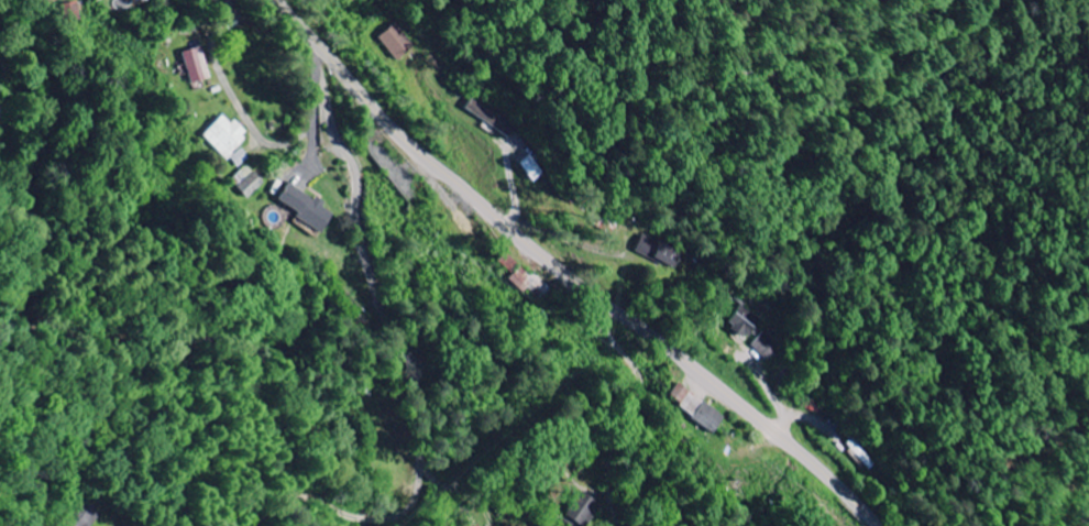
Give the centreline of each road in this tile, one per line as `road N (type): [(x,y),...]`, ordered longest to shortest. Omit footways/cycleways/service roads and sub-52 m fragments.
road 1 (secondary): [(880,525),(760,418),(431,162),(278,0)]
road 2 (residential): [(319,83),(359,182),(359,221),(380,303),(419,374),(425,469),(406,512)]
road 3 (residential): [(230,0),(215,48),(274,145),(310,129),(319,83),(314,64),(326,53)]
road 4 (residential): [(406,512),(361,516),(296,494),(253,525)]

